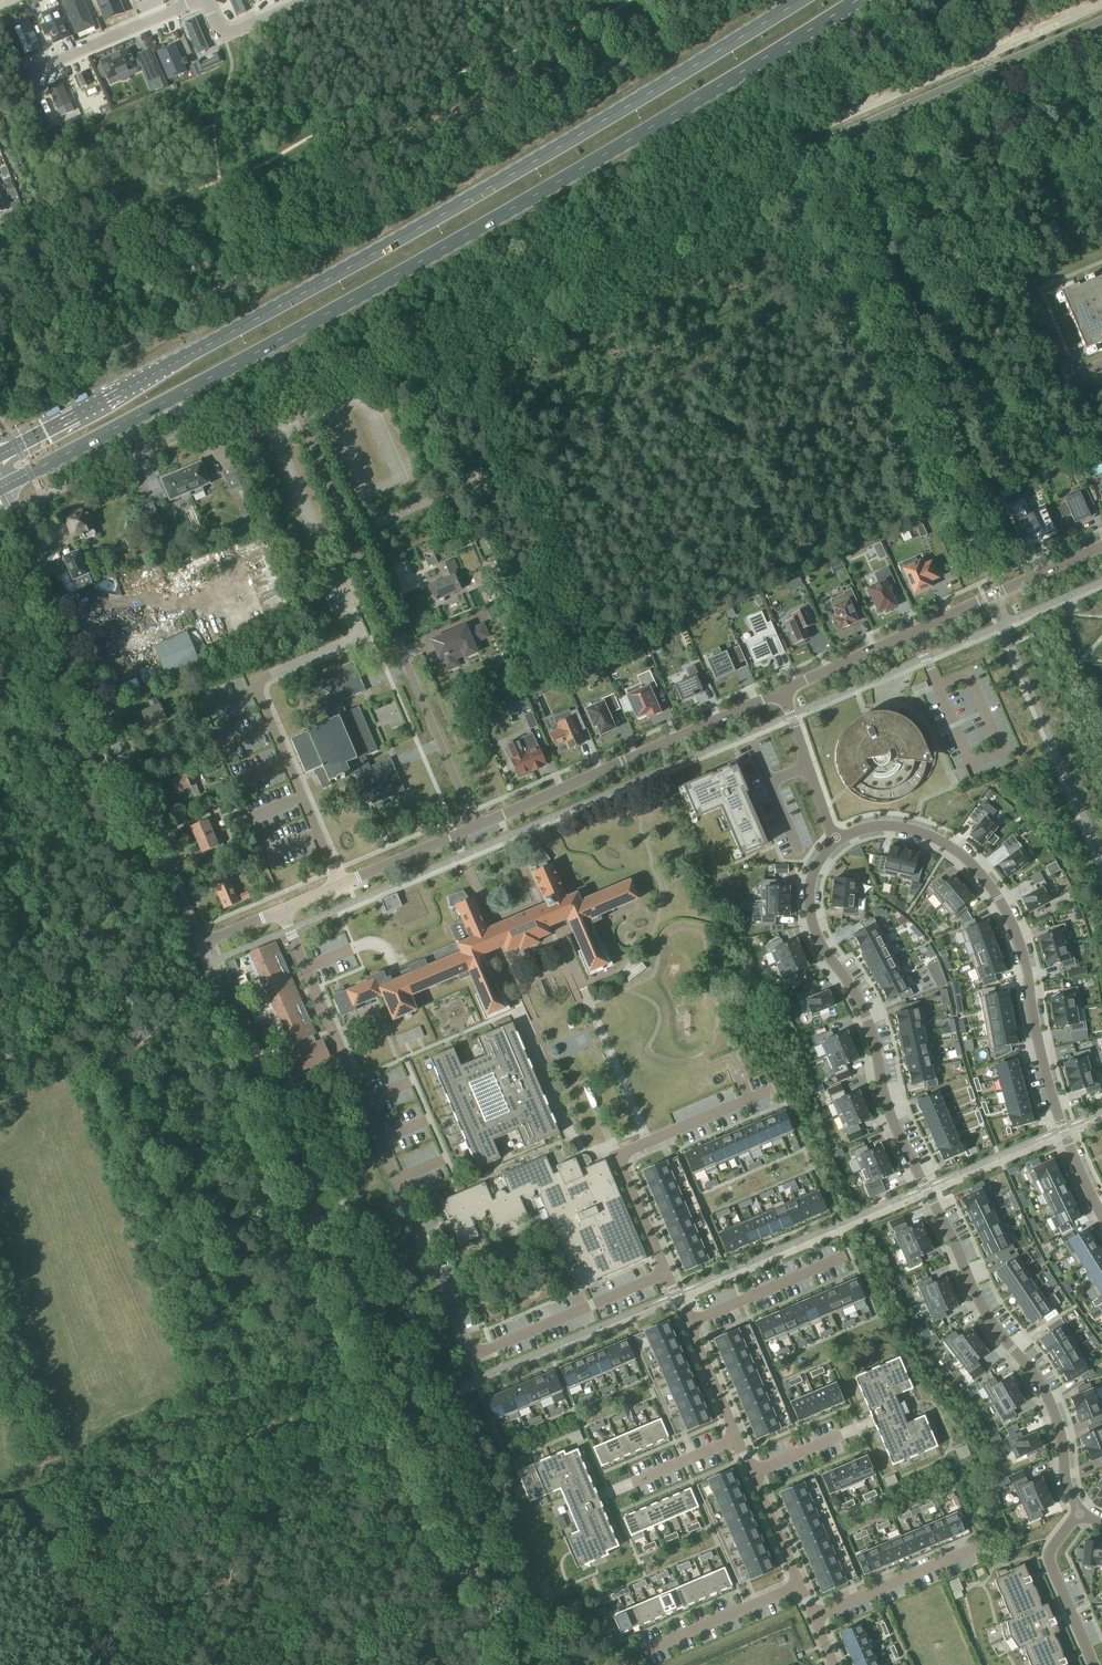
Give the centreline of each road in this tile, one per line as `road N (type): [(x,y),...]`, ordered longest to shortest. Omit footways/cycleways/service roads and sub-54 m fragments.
road 1 (primary): [(800,0),(455,207),(0,455)]
road 2 (residential): [(515,1664),(202,944)]
road 3 (residential): [(1080,1512),(1045,1391),(981,1307),(898,1137),(864,1015),(819,941),(809,889),(836,840)]
road 4 (primary): [(271,345),(859,0)]
road 5 (residential): [(836,840),(875,826),(912,831),(956,851),(995,893),(1021,949),(1062,1128),(1101,1215)]
road 6 (residential): [(475,826),(271,345)]
road 7 (residential): [(202,944),(3,487)]
road 8 (residential): [(471,1356),(282,911)]
road 9 (residential): [(1101,547),(783,693)]
road 10 (residential): [(783,693),(475,826)]
road 11 (unknown): [(1101,4),(798,135)]
road 12 (primary): [(3,487),(271,345)]
road 13 (residential): [(667,1273),(617,1156),(774,1088)]
road 14 (residential): [(340,886),(254,682)]
road 15 (residential): [(471,1356),(667,1273)]
road 16 (residential): [(26,75),(199,0)]
road 17 (residential): [(978,1546),(813,1617)]
road 18 (residential): [(642,1653),(800,1585)]
road 19 (residential): [(688,1323),(845,1256)]
road 20 (residential): [(1080,1512),(1049,1559),(1093,1664)]
road 21 (residential): [(783,693),(836,840)]
road 22 (residential): [(475,826),(340,886)]
road 23 (residential): [(204,0),(227,34),(312,0)]
road 24 (residential): [(737,1438),(688,1323)]
road 25 (residential): [(800,1585),(752,1473)]

